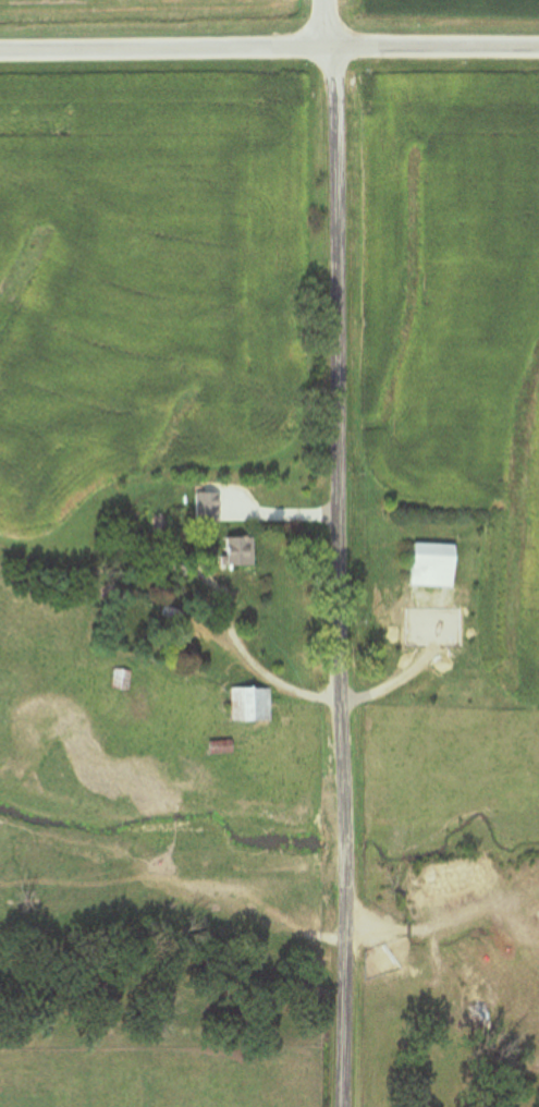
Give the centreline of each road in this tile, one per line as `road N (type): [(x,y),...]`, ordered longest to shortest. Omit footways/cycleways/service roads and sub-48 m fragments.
road 1 (residential): [(320,46),(332,131),(339,1106)]
road 2 (secondary): [(0,50),(320,46)]
road 3 (secondary): [(320,46),(538,48)]

